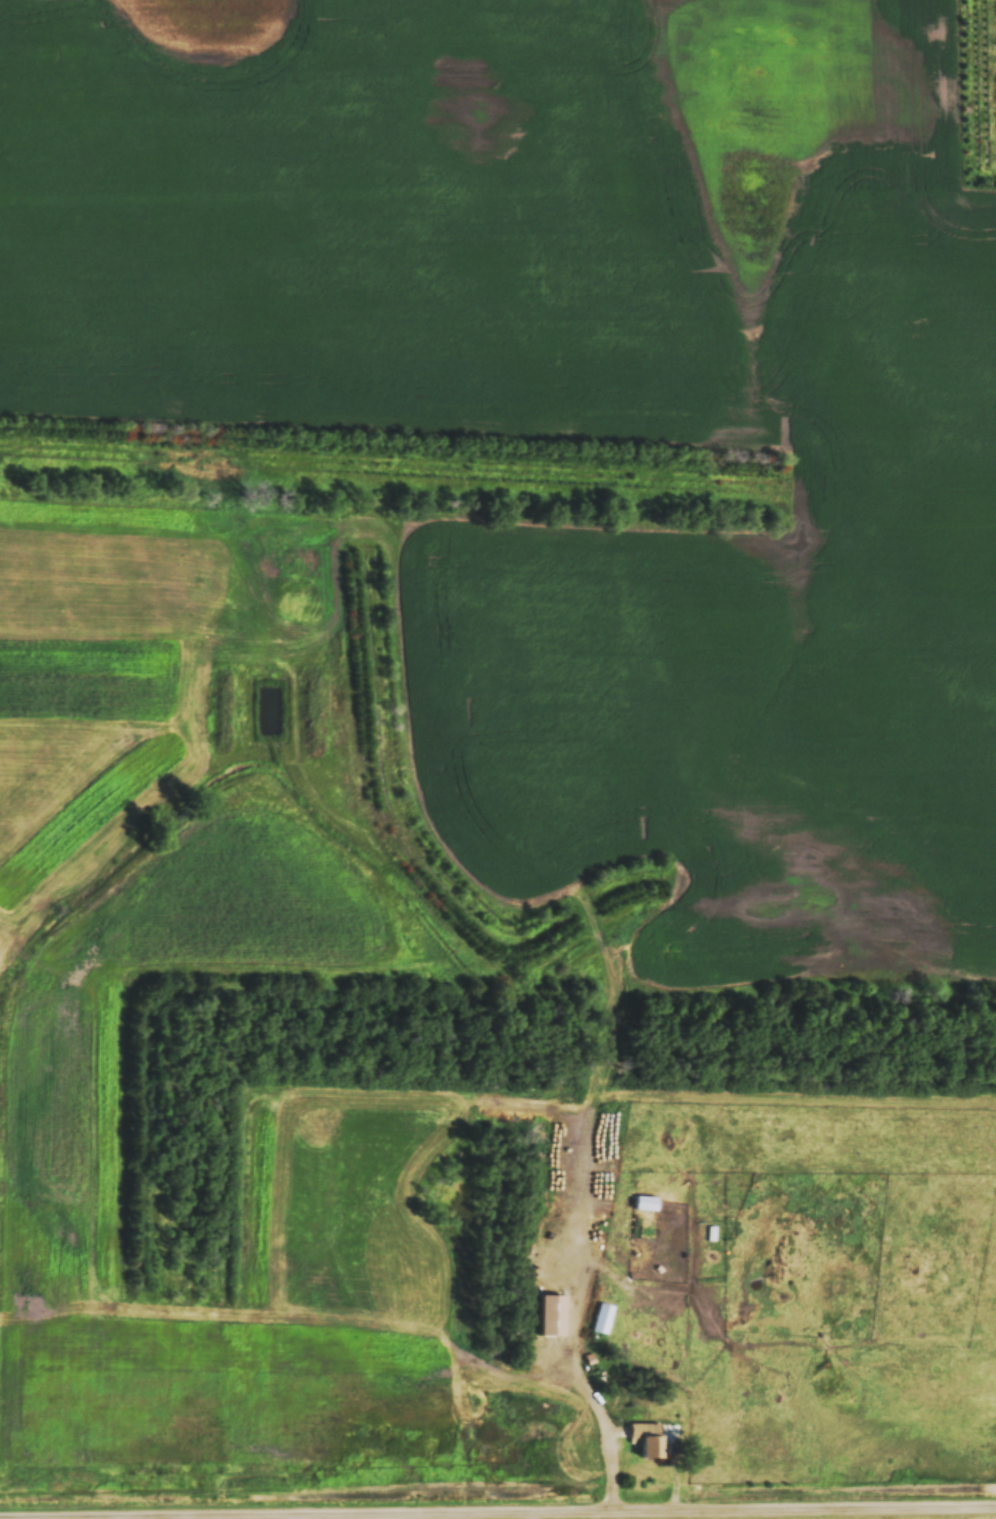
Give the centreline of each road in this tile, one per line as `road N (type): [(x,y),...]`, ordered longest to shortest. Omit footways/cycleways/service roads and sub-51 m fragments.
road 1 (residential): [(0,1512),(995,1501)]

